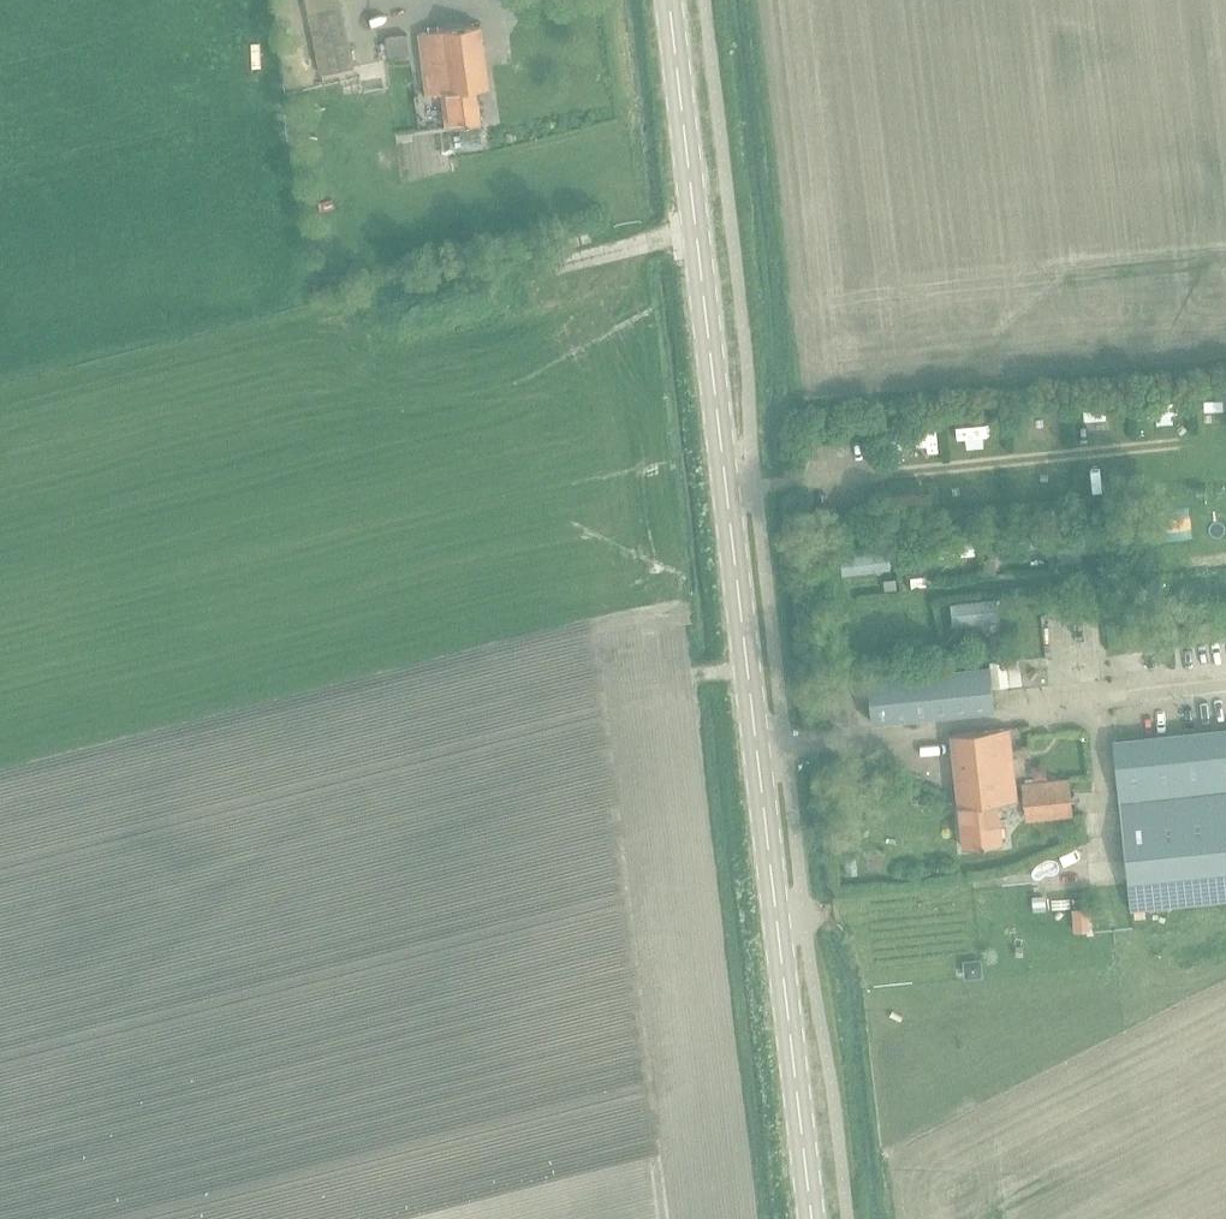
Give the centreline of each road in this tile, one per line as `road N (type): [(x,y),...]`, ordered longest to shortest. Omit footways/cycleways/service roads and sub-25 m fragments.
road 1 (tertiary): [(814,1218),(670,0)]
road 2 (track): [(1179,442),(728,490)]

